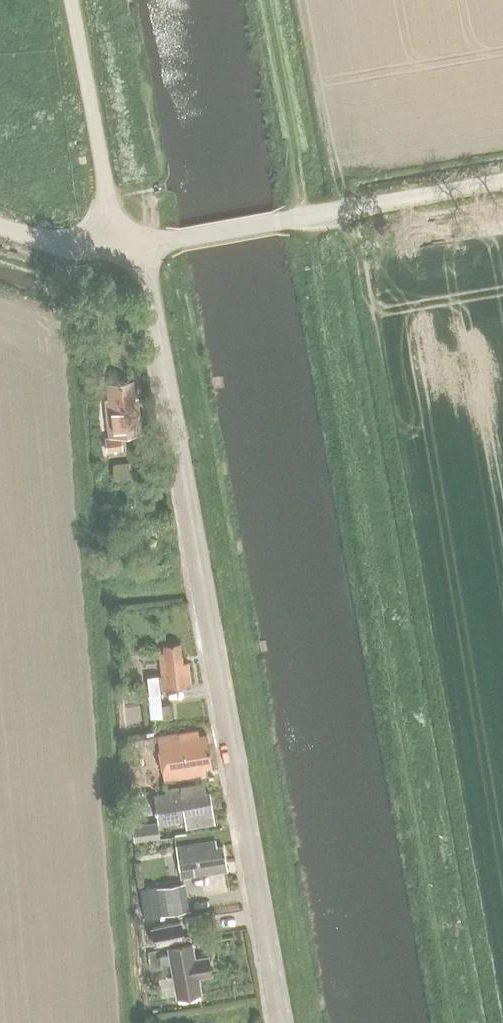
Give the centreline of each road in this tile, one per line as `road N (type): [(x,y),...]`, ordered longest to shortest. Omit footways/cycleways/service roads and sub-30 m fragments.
road 1 (unclassified): [(283,1022),(137,247)]
road 2 (unclassified): [(137,247),(502,184)]
road 3 (unclassified): [(137,247),(112,216),(72,0)]
road 4 (unclassified): [(137,247),(62,249),(0,234)]

